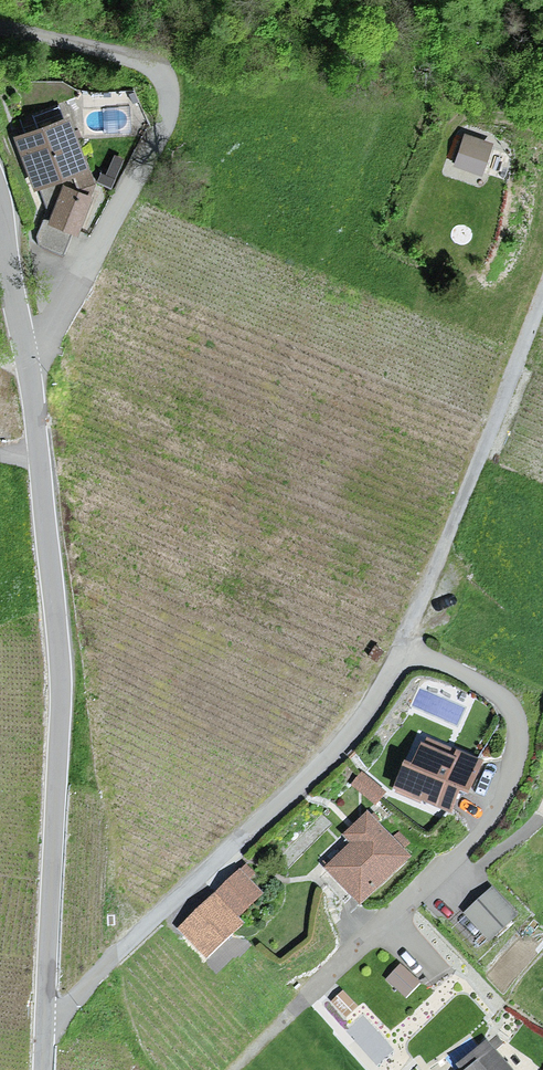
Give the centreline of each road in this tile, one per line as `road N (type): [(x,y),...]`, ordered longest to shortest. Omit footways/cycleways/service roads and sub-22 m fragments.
road 1 (residential): [(45,1016),(65,1008),(356,729),(432,575),(542,291)]
road 2 (tertiary): [(25,357),(59,659),(45,1016)]
road 3 (residential): [(0,27),(149,65),(169,90),(160,135),(38,352),(25,357)]
road 4 (tertiary): [(0,231),(25,357)]
road 5 (track): [(159,1069),(124,1006),(119,954)]

